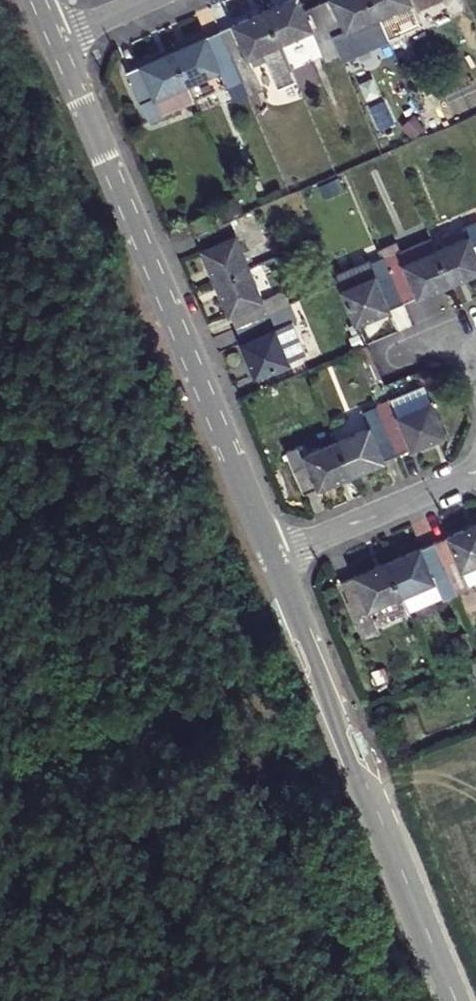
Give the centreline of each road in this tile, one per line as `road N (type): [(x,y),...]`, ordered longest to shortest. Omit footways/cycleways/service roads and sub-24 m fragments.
road 1 (tertiary): [(273,557),(57,41)]
road 2 (tertiary): [(455,1000),(273,557)]
road 3 (residential): [(273,557),(475,472)]

